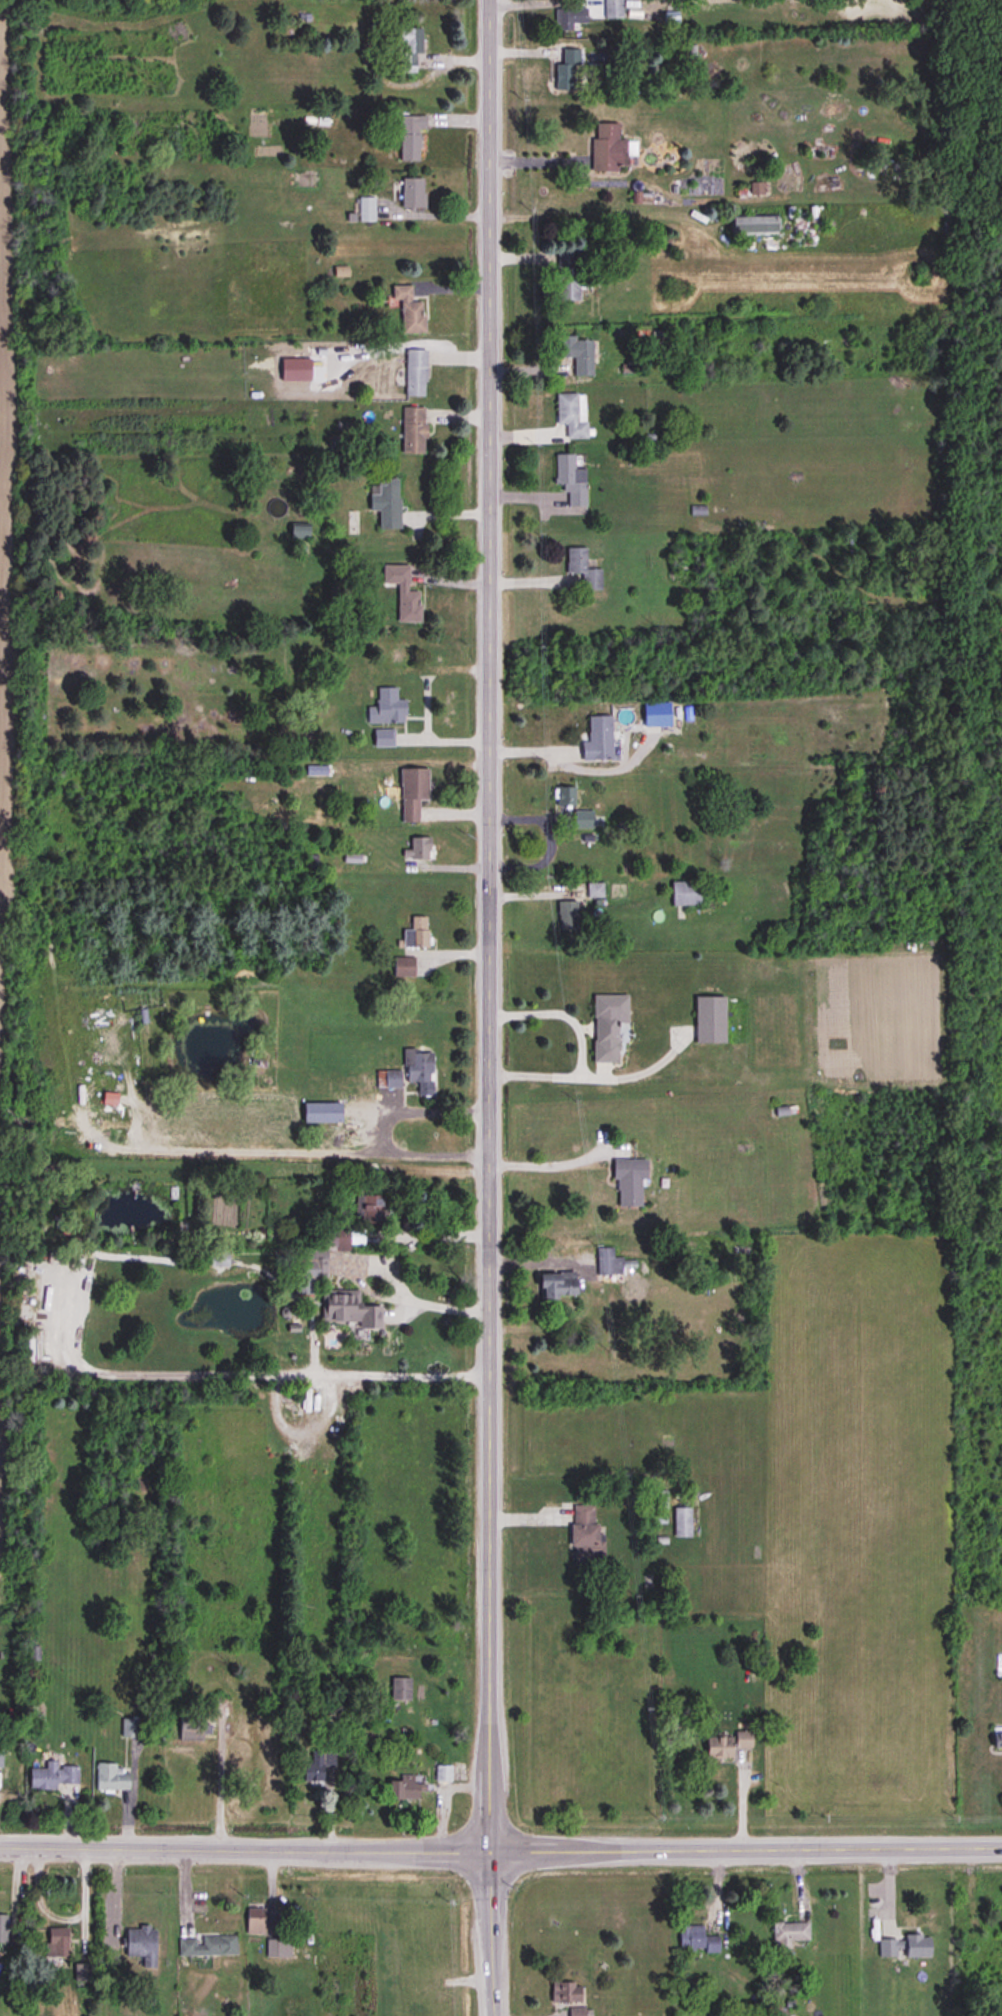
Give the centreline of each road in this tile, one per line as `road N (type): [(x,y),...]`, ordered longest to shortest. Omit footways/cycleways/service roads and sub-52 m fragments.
road 1 (tertiary): [(493,2015),(489,0)]
road 2 (tertiary): [(1001,1848),(0,1846)]

